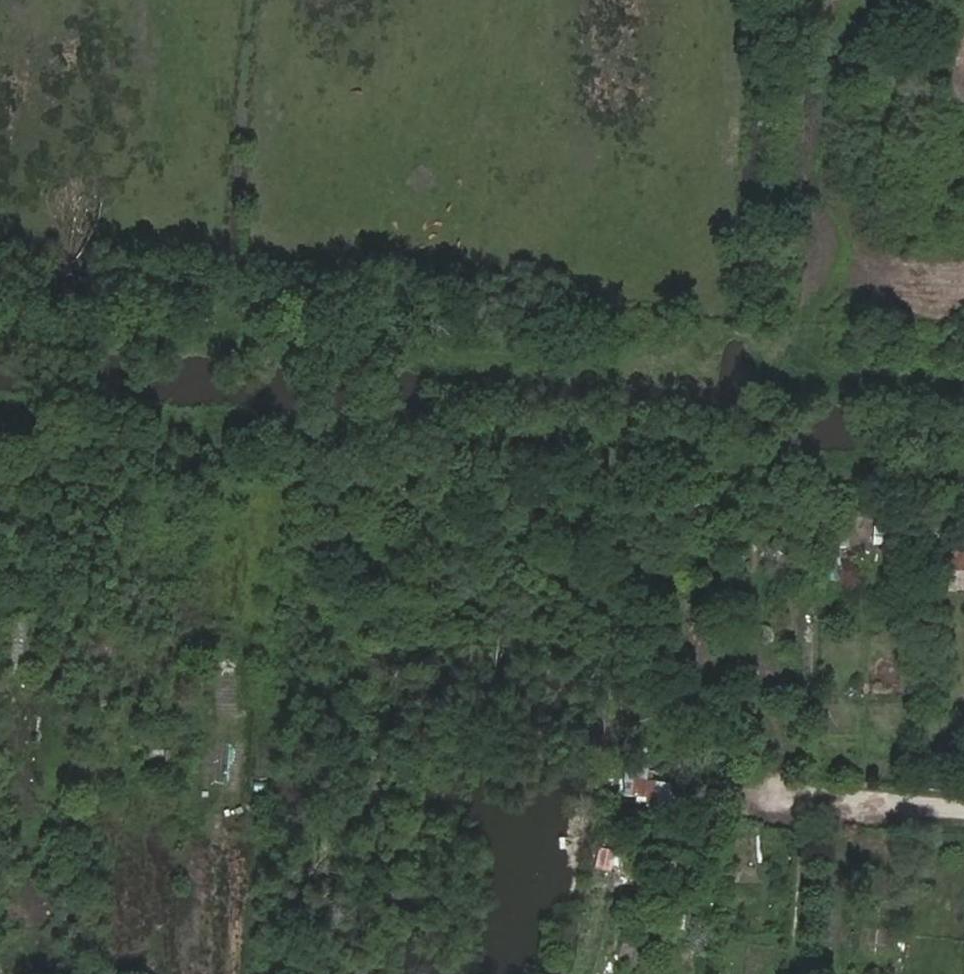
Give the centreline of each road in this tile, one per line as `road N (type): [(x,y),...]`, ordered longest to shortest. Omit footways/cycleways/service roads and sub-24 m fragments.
road 1 (track): [(963,807),(749,796)]

